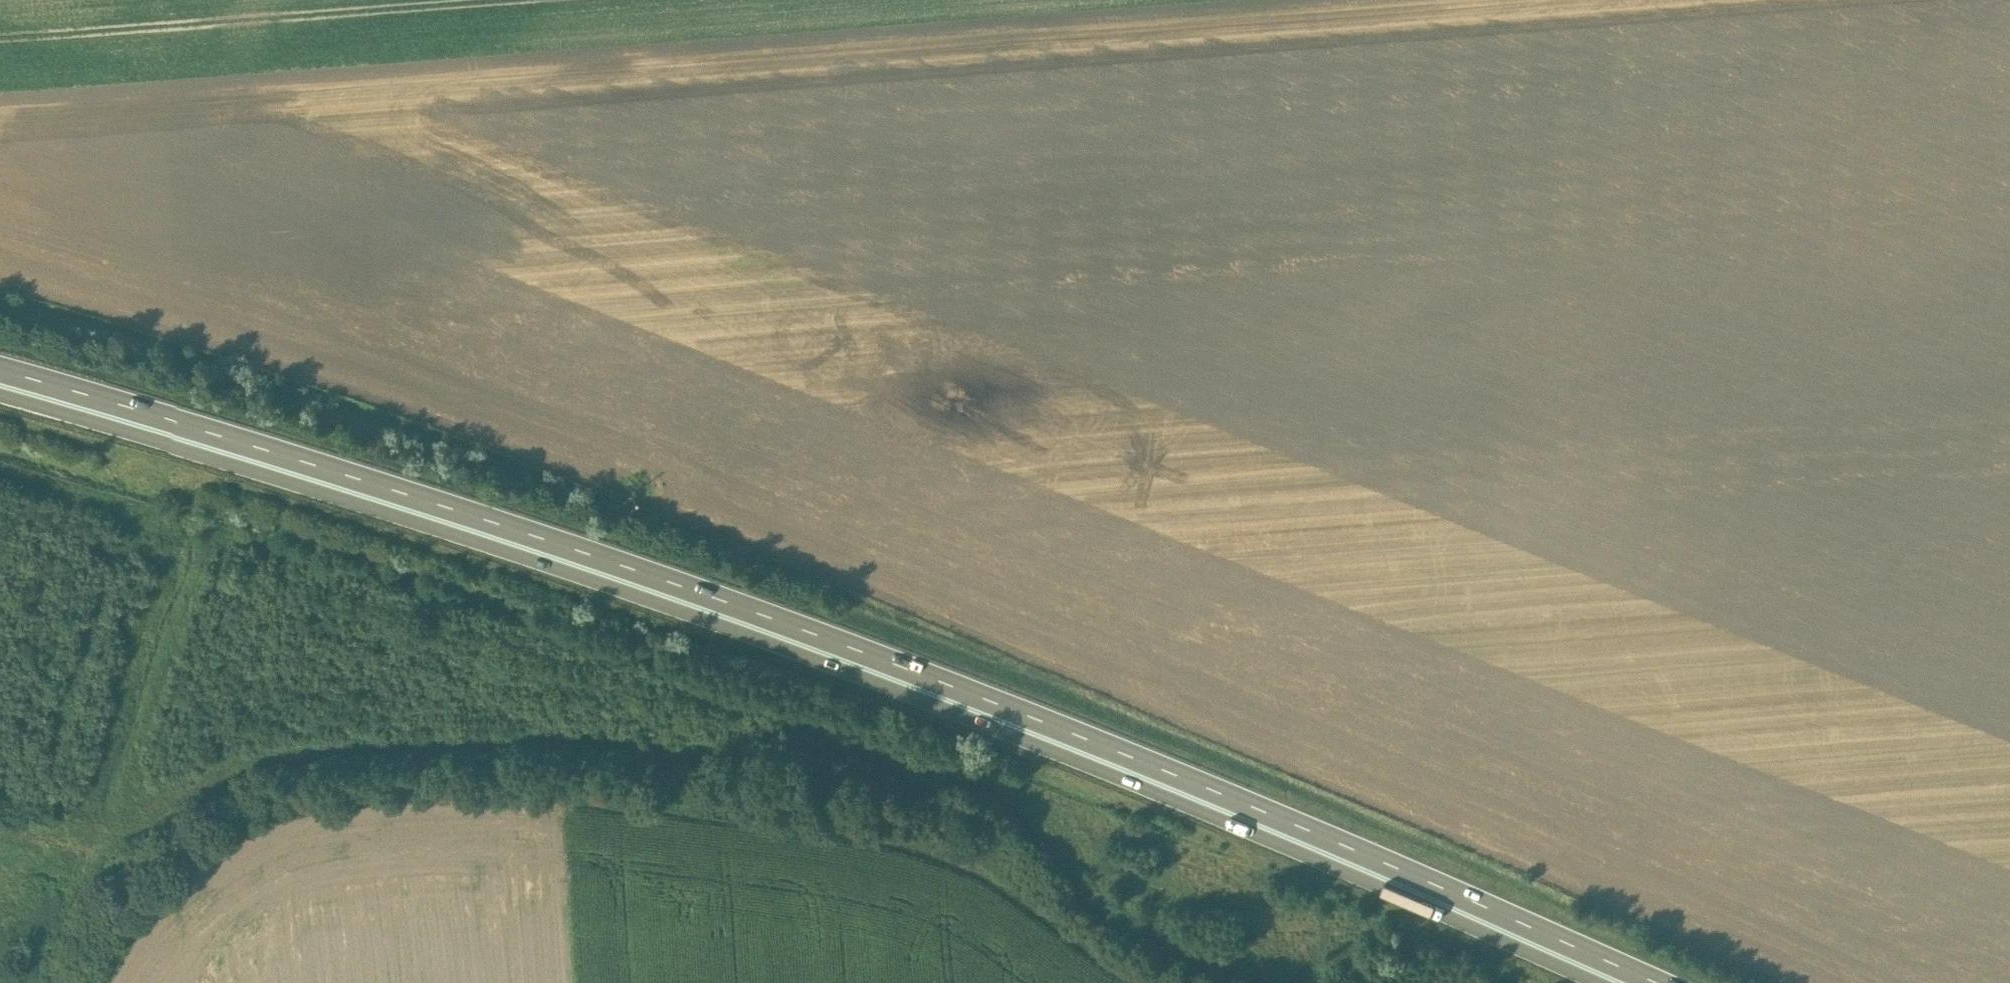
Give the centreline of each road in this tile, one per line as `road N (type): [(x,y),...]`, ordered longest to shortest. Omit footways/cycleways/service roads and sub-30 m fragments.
road 1 (trunk): [(1658,982),(1100,738),(493,515),(0,363)]
road 2 (trunk): [(0,391),(488,539),(1090,761),(1595,982)]

